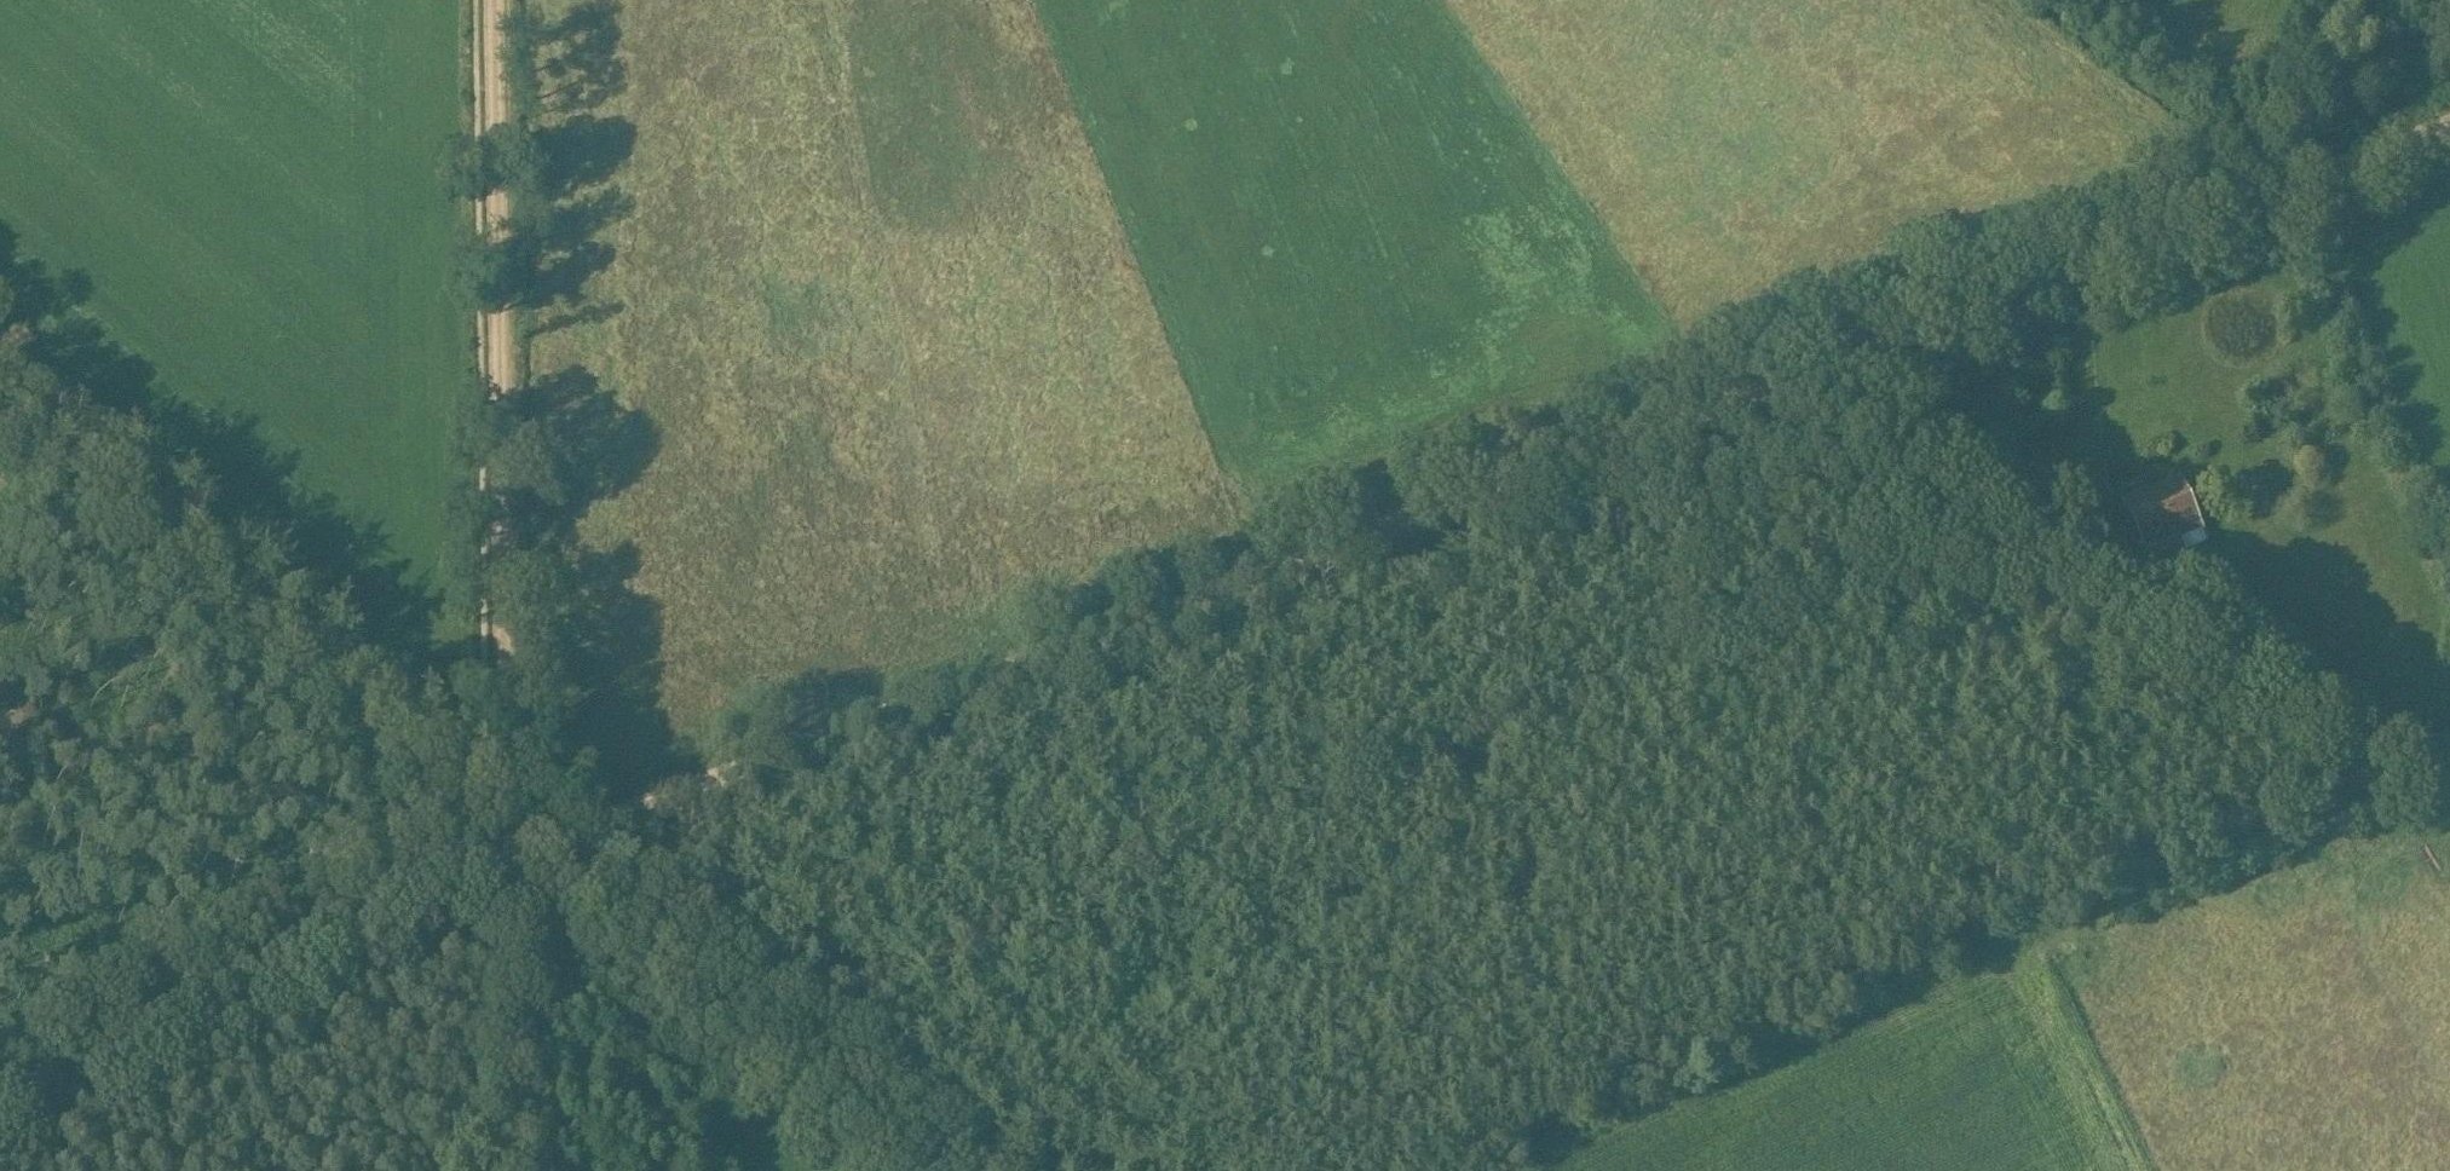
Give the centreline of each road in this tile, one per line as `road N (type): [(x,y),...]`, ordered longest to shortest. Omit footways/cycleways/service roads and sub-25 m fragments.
road 1 (track): [(614,815),(2449,127)]
road 2 (track): [(519,847),(507,706),(496,0)]
road 3 (unclassified): [(0,1110),(488,864)]

